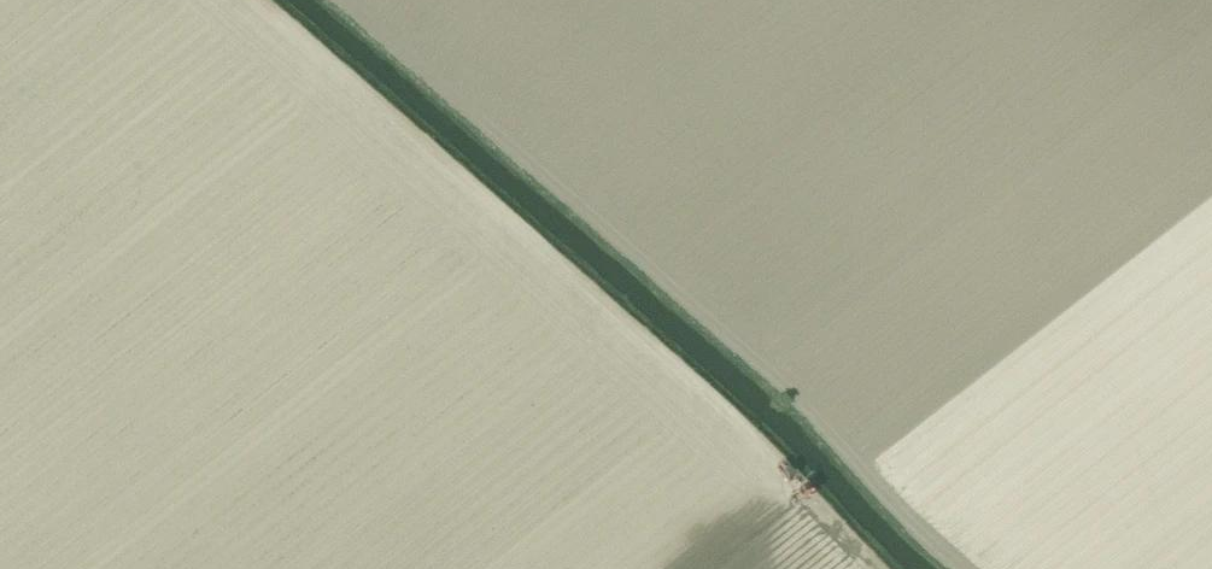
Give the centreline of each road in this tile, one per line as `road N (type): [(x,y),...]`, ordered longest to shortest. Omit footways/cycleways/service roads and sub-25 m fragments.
road 1 (track): [(972,568),(759,362),(344,0)]
road 2 (track): [(868,568),(728,419),(244,0)]

